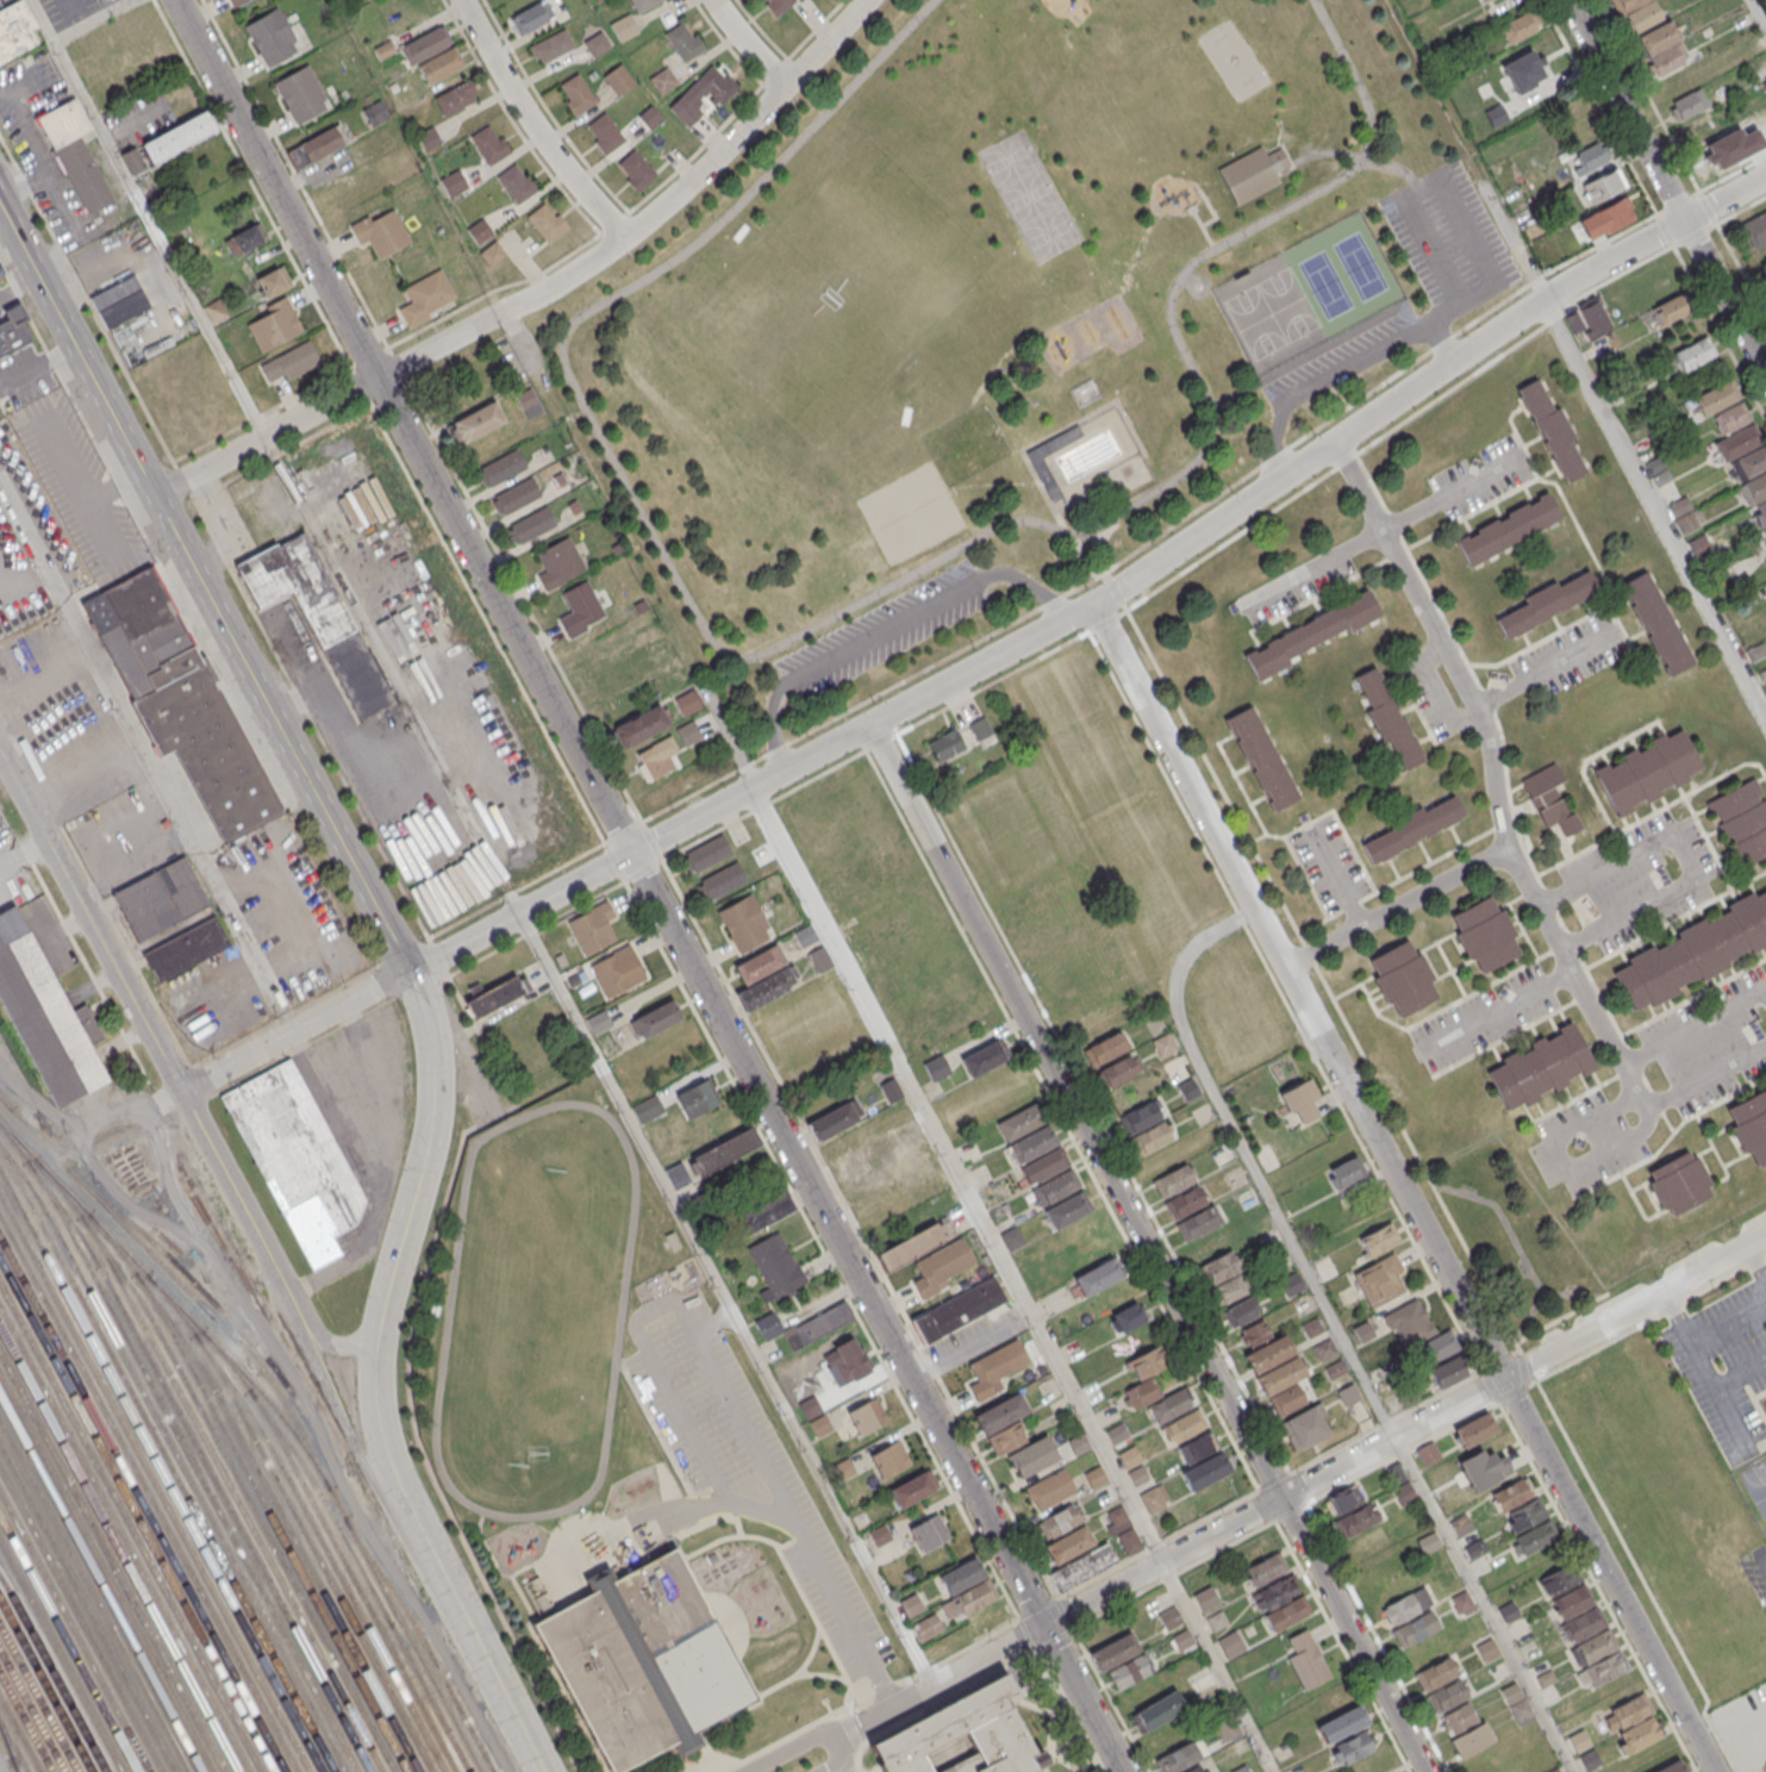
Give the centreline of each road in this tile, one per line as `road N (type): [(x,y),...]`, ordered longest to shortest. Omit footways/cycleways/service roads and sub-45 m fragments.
road 1 (residential): [(1123,1771),(176,0)]
road 2 (residential): [(1765,174),(1542,300),(1093,604),(181,1092)]
road 3 (residential): [(1714,1771),(1093,604)]
road 4 (residential): [(1427,1771),(869,725)]
road 5 (residential): [(1765,1241),(836,1736),(820,1733),(746,1771)]
road 6 (residential): [(867,0),(719,155),(599,256),(155,495)]
road 7 (secondary): [(407,971),(0,208)]
road 8 (residential): [(1649,1109),(1522,871),(1478,706),(1336,441)]
road 9 (residential): [(316,1359),(263,1244),(0,751)]
road 10 (tertiary): [(407,971),(429,1019),(431,1105),(376,1331),(382,1485)]
road 11 (residential): [(1542,300),(1765,719)]
road 12 (residential): [(1765,373),(1567,0)]
road 13 (tertiary): [(542,1771),(382,1485)]
road 14 (residential): [(624,236),(529,119),(461,0)]
road 15 (residential): [(1285,965),(1511,841)]
road 16 (residential): [(316,1359),(382,1485)]
road 17 (tertiary): [(381,1310),(360,1340),(338,1343),(304,1327),(292,1308)]

